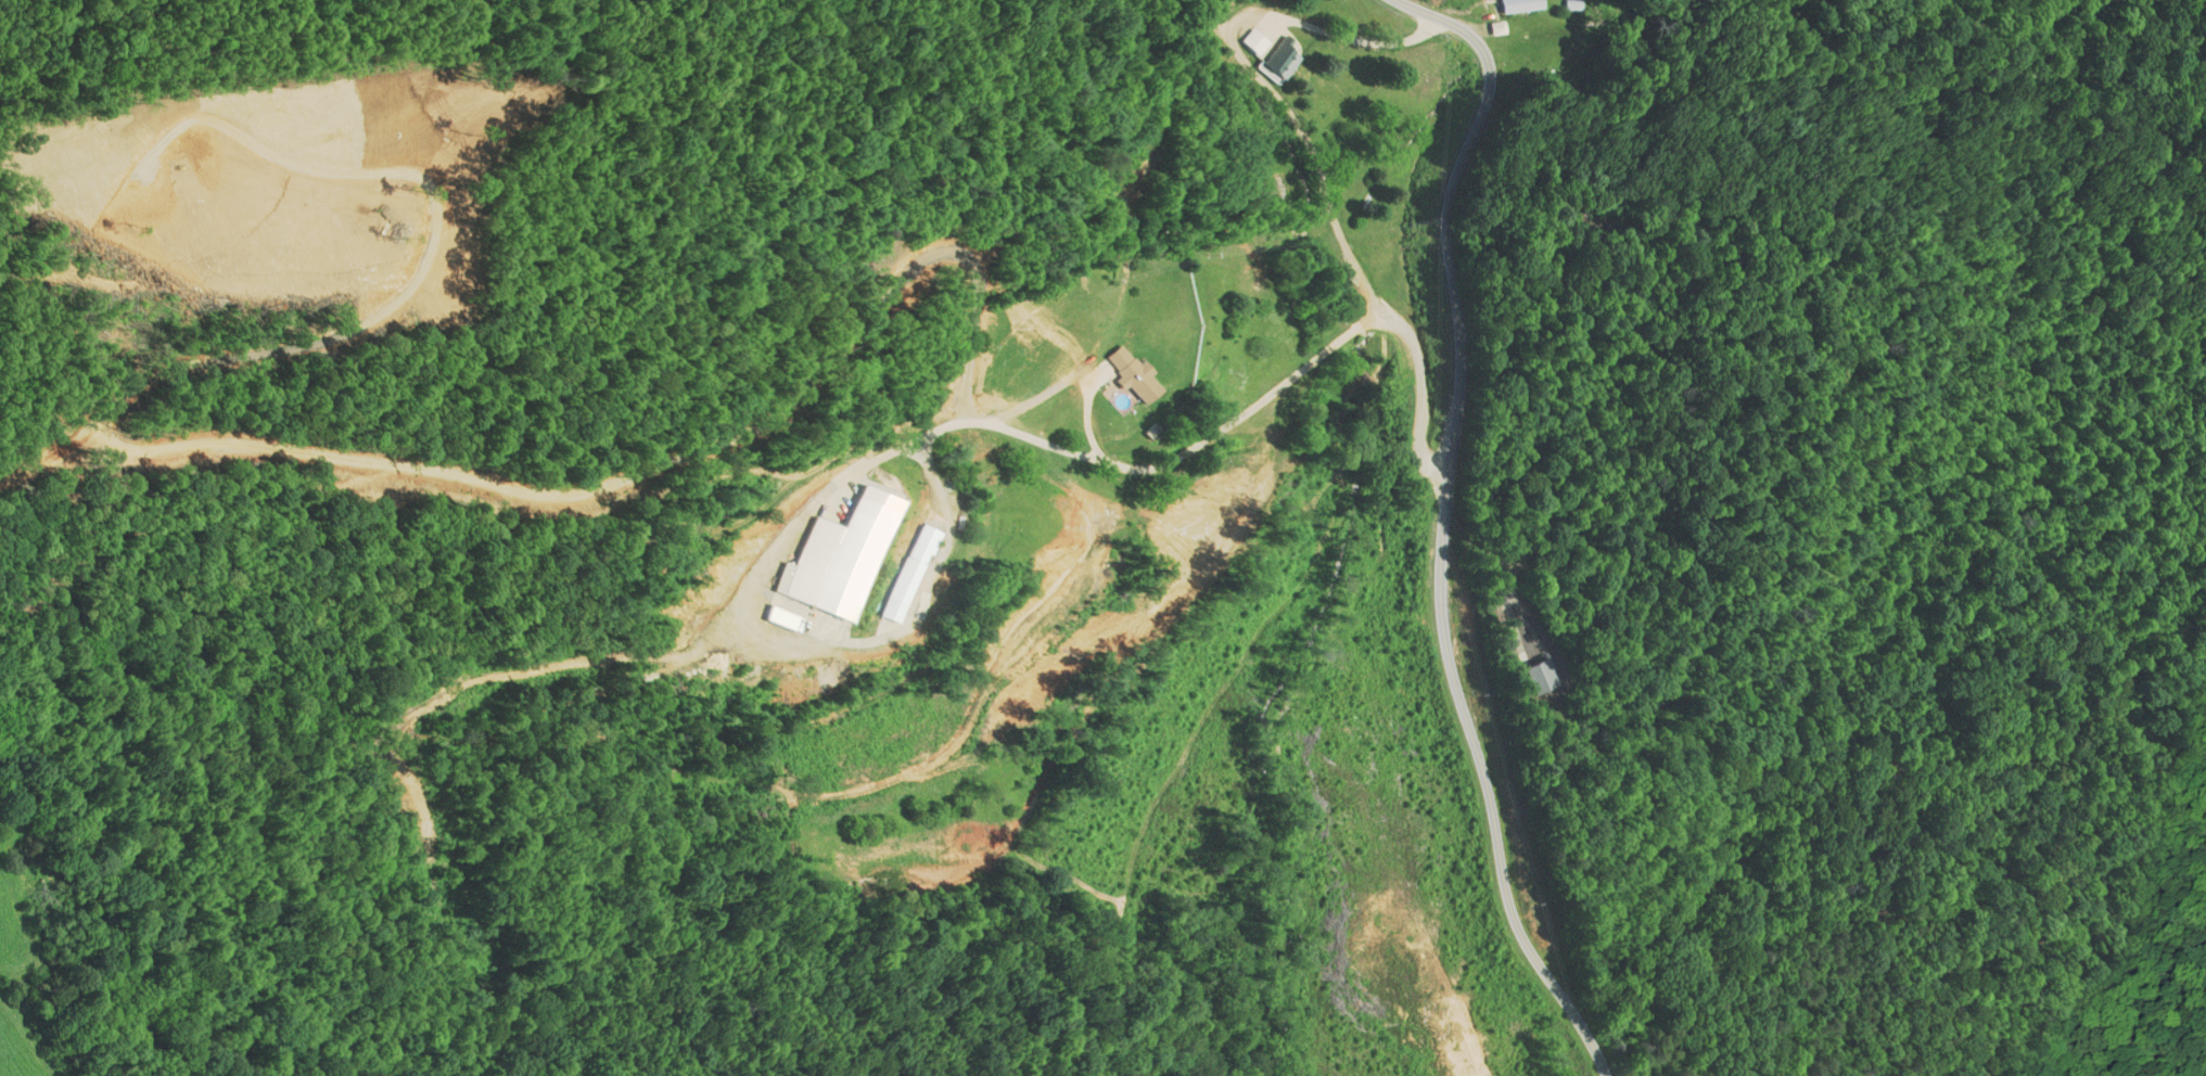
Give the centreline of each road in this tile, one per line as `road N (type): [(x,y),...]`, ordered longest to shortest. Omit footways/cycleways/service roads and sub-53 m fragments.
road 1 (residential): [(1411,0),(1466,34),(1490,79),(1488,106),(1451,202),(1459,356),(1450,649),(1517,919),(1598,1075)]

